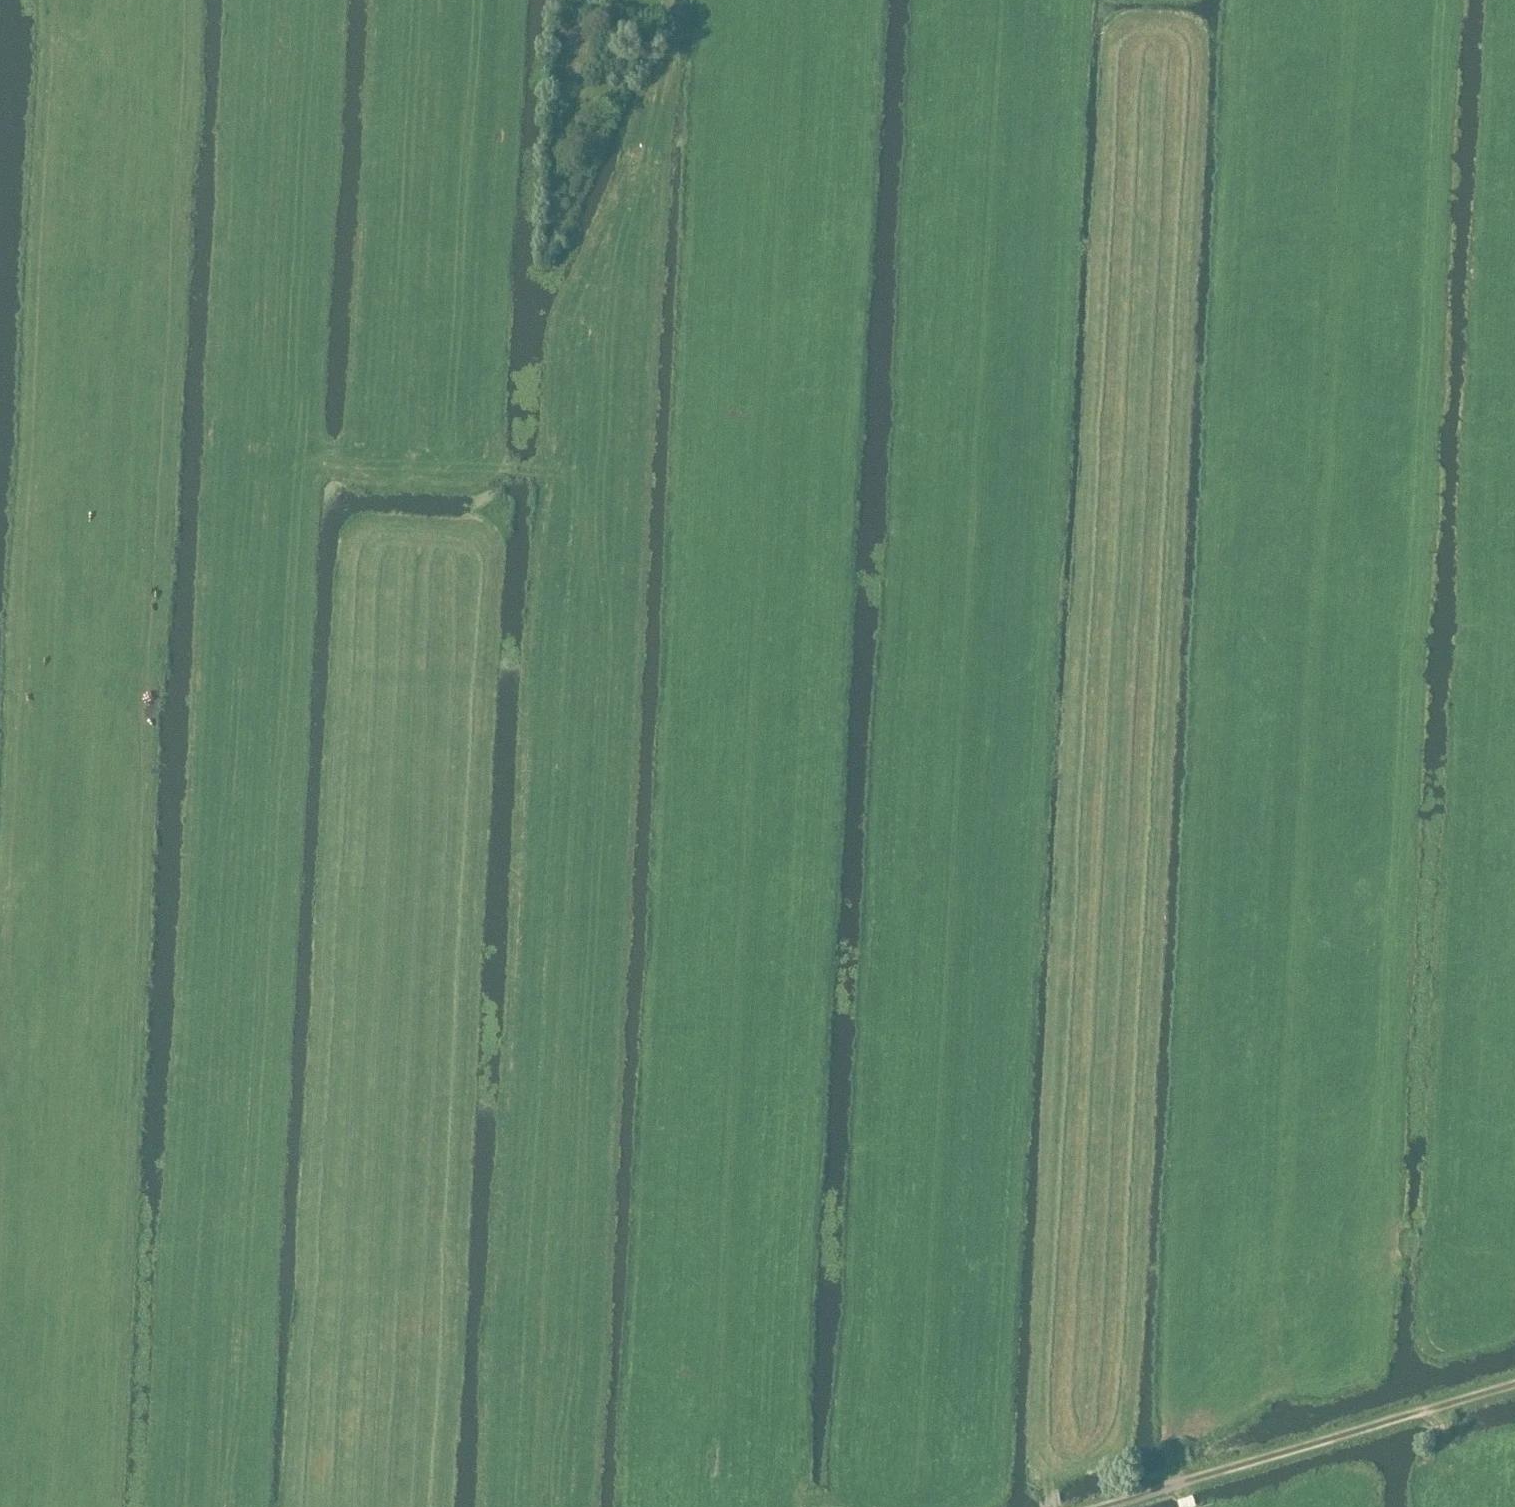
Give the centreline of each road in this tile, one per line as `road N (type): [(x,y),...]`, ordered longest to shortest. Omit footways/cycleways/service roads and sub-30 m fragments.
road 1 (track): [(1098,1506),(1514,1385)]

